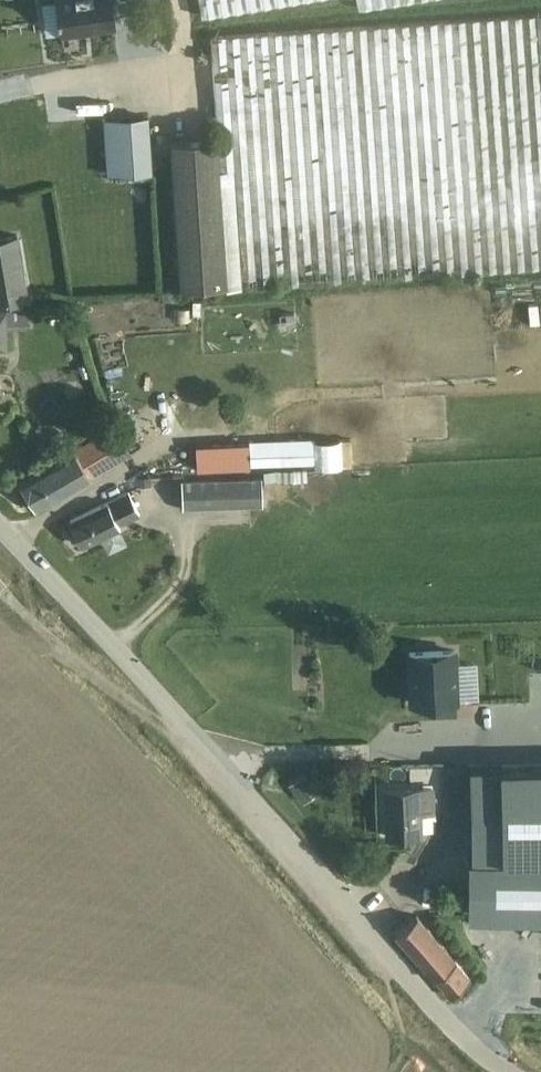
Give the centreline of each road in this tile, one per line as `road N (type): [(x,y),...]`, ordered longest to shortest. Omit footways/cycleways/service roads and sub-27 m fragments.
road 1 (tertiary): [(509,1071),(475,1051),(160,693),(0,527)]

